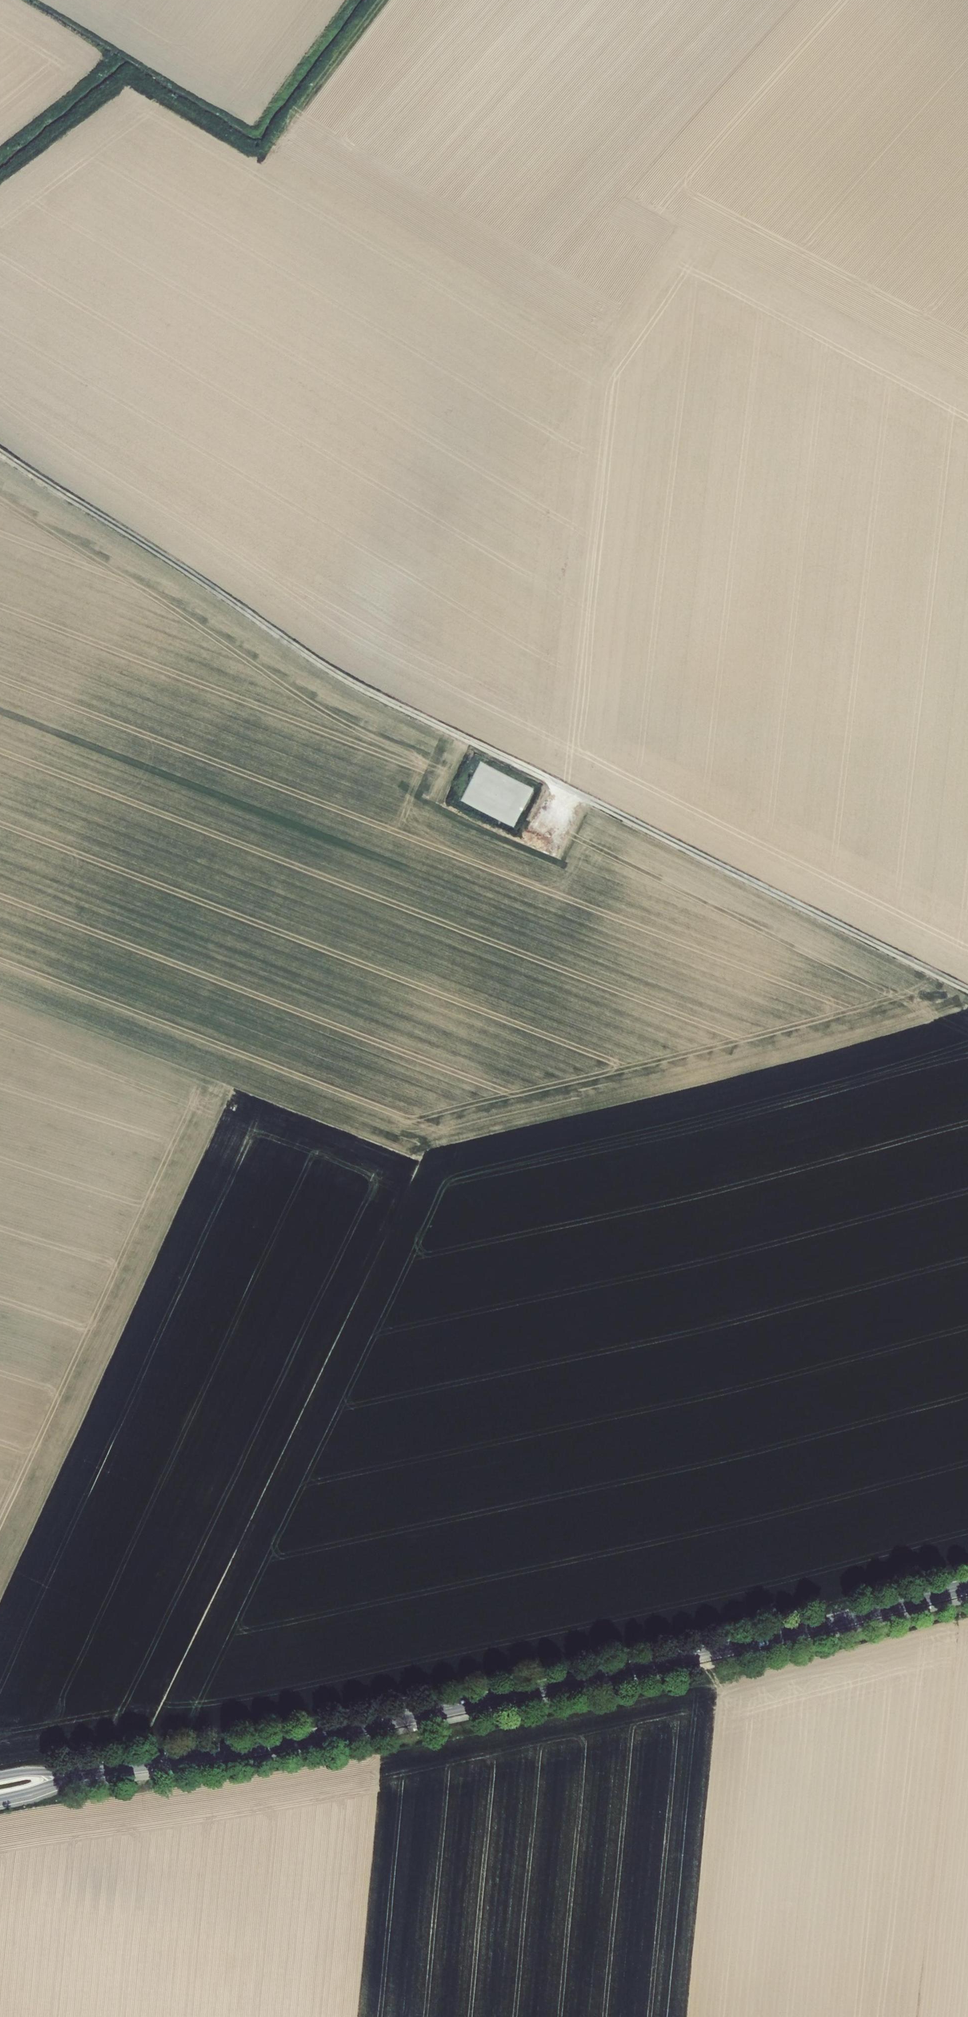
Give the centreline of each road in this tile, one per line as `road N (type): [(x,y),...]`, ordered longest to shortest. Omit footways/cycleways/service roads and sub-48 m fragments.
road 1 (track): [(967,990),(333,676),(0,450)]
road 2 (primary): [(84,1773),(448,1708),(967,1586)]

